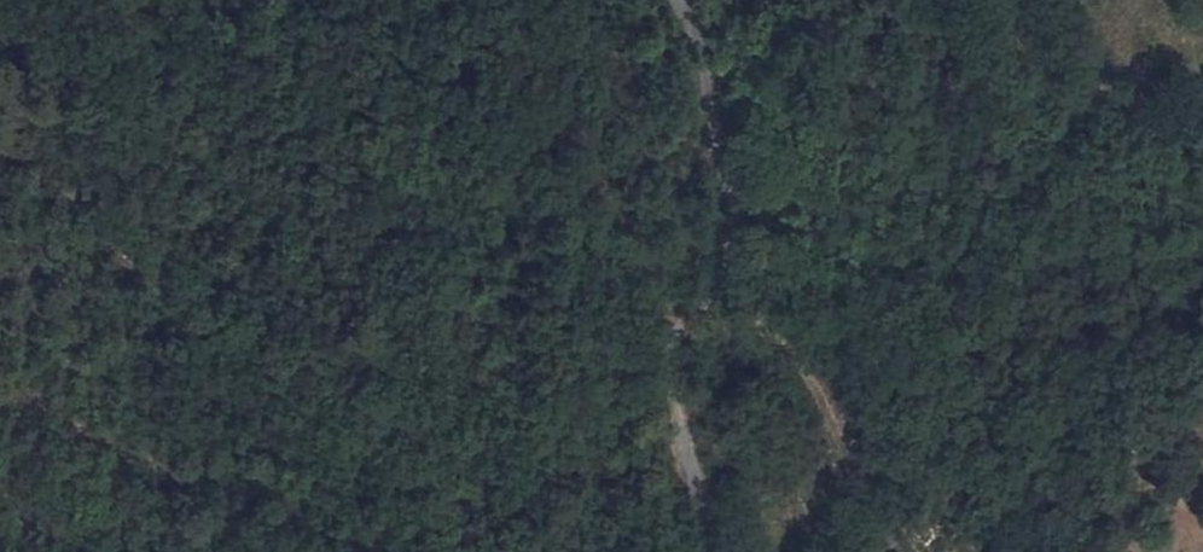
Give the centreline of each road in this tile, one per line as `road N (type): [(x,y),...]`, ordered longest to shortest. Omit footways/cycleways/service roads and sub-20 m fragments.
road 1 (residential): [(685,0),(704,49),(727,176),(726,257),(676,351),(700,551)]

